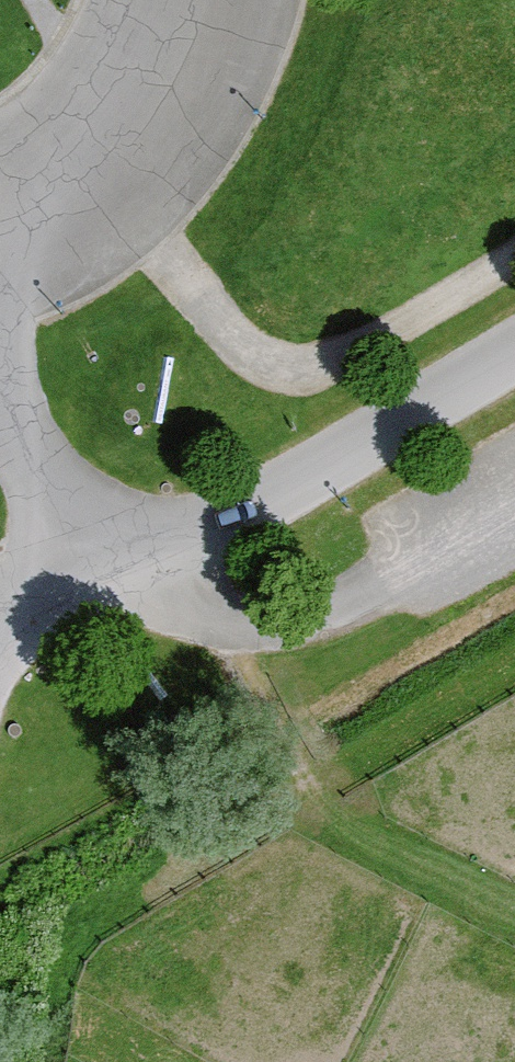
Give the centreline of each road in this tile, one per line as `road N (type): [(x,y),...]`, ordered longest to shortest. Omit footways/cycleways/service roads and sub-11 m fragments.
road 1 (track): [(514,256),(349,355),(300,371),(263,365),(205,308),(98,175)]
road 2 (unclassified): [(514,347),(229,517),(87,583)]
road 3 (track): [(122,567),(155,591),(260,628),(296,623),(394,580)]
road 4 (track): [(206,613),(327,816)]

